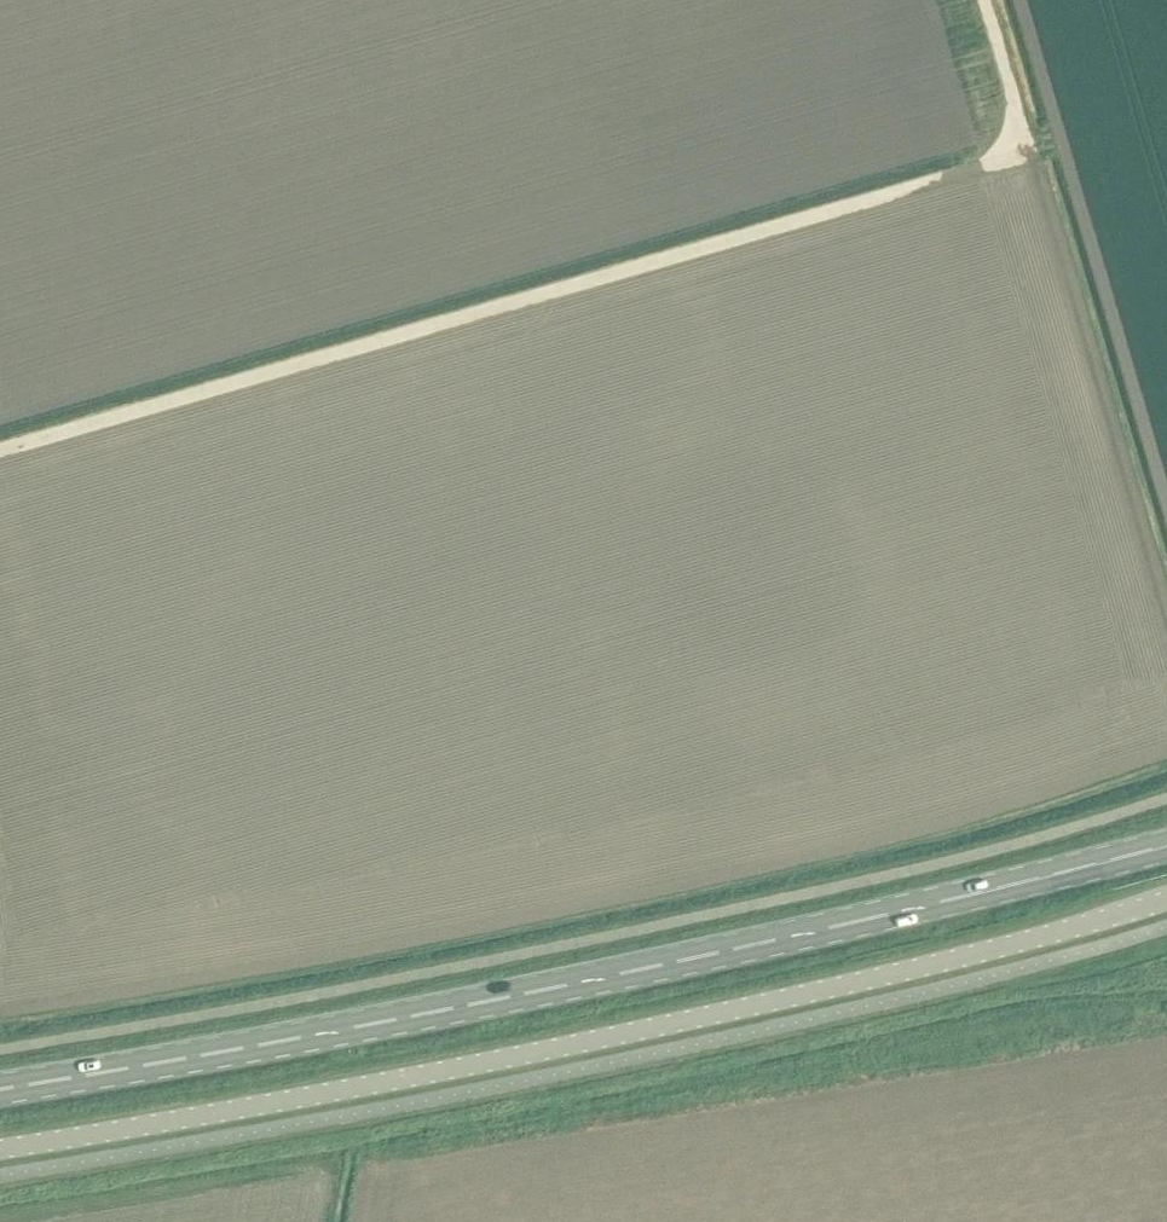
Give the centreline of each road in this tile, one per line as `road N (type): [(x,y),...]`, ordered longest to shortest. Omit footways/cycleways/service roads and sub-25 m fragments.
road 1 (unclassified): [(0,1150),(716,1014),(1166,900)]
road 2 (primary): [(0,1088),(575,983),(1166,845)]

